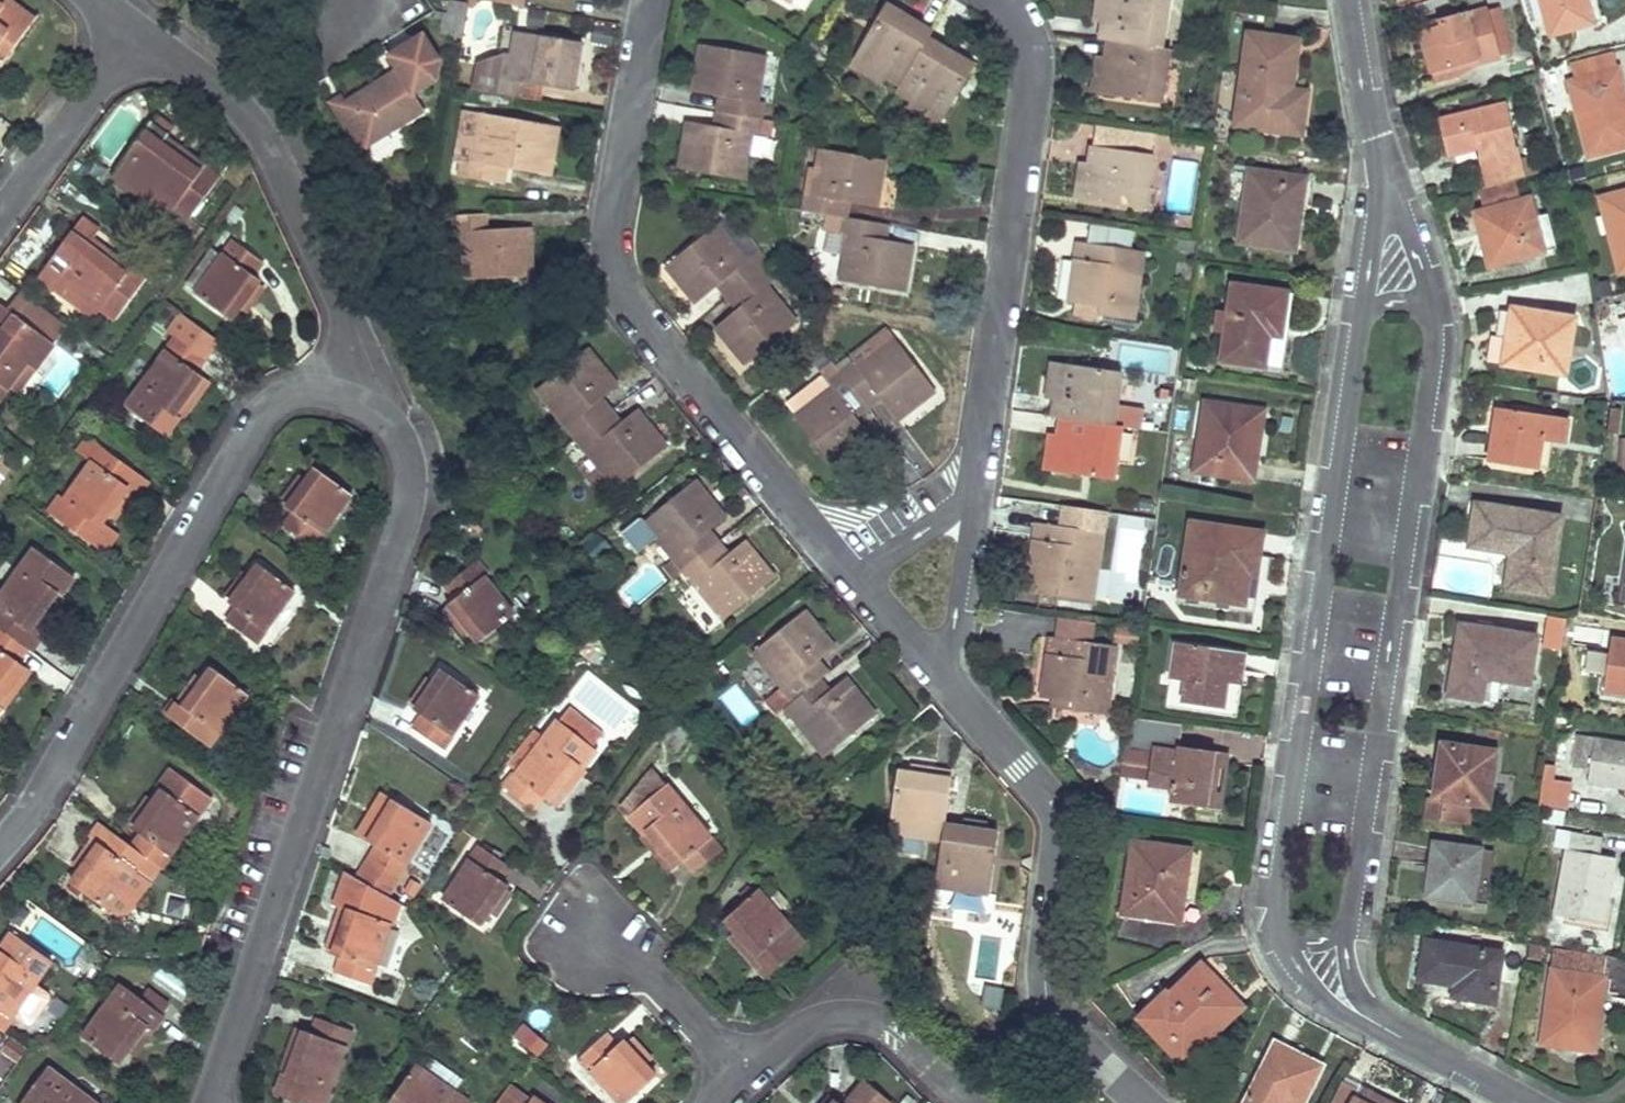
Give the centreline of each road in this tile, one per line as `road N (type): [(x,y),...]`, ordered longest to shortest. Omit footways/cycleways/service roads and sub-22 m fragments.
road 1 (residential): [(214,1102),(412,496),(408,456),(393,423),(357,398)]
road 2 (residential): [(860,582),(631,307),(611,221),(654,0)]
road 3 (residential): [(1363,304),(1276,909),(1287,939)]
road 4 (residential): [(1348,930),(1438,311)]
road 5 (residential): [(357,398),(301,391),(262,416),(33,816),(0,852)]
road 6 (residential): [(1003,0),(1034,64),(970,503)]
road 7 (residential): [(1139,1102),(1057,1022),(1047,1002),(1058,818),(1037,780),(947,684)]
road 8 (residential): [(135,26),(215,81),(251,120),(341,300),(357,398)]
road 9 (residential): [(754,1081),(810,1023),(849,1013),(896,1035),(978,1102)]
road 10 (residential): [(0,213),(135,26)]
road 11 (residential): [(754,1081),(643,974),(581,938)]
road 12 (residential): [(1534,1102),(1368,1019)]
road 13 (residential): [(947,684),(970,503)]
road 14 (residential): [(1350,0),(1383,176)]
road 15 (residential): [(1438,311),(1383,176)]
road 16 (residential): [(970,503),(860,582)]
road 17 (residential): [(947,684),(860,582)]
road 18 (residential): [(1383,176),(1363,304)]
road 19 (residential): [(1287,939),(1306,989),(1341,1013),(1368,1019)]

